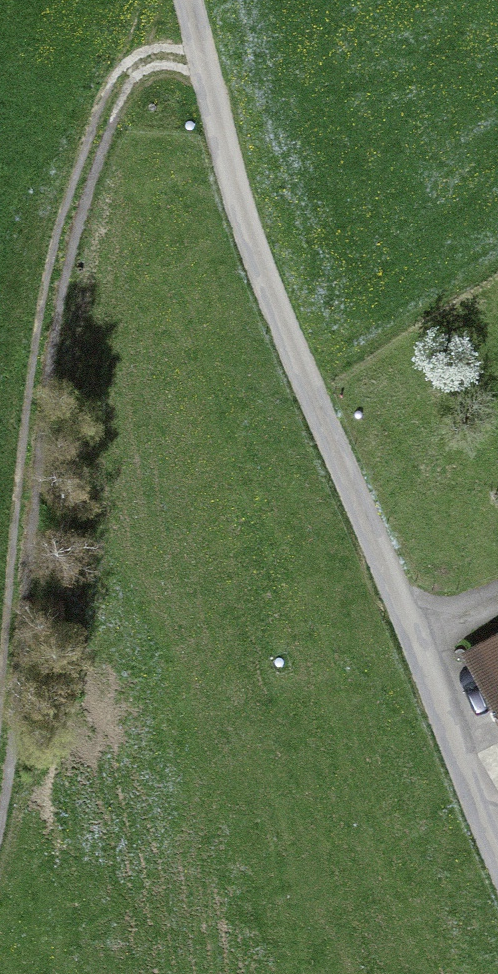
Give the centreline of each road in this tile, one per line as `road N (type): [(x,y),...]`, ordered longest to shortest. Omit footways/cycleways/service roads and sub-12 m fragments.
road 1 (unclassified): [(497,863),(259,268),(189,0)]
road 2 (track): [(0,781),(29,450),(56,277),(85,174),(124,81),(167,55),(203,61)]

